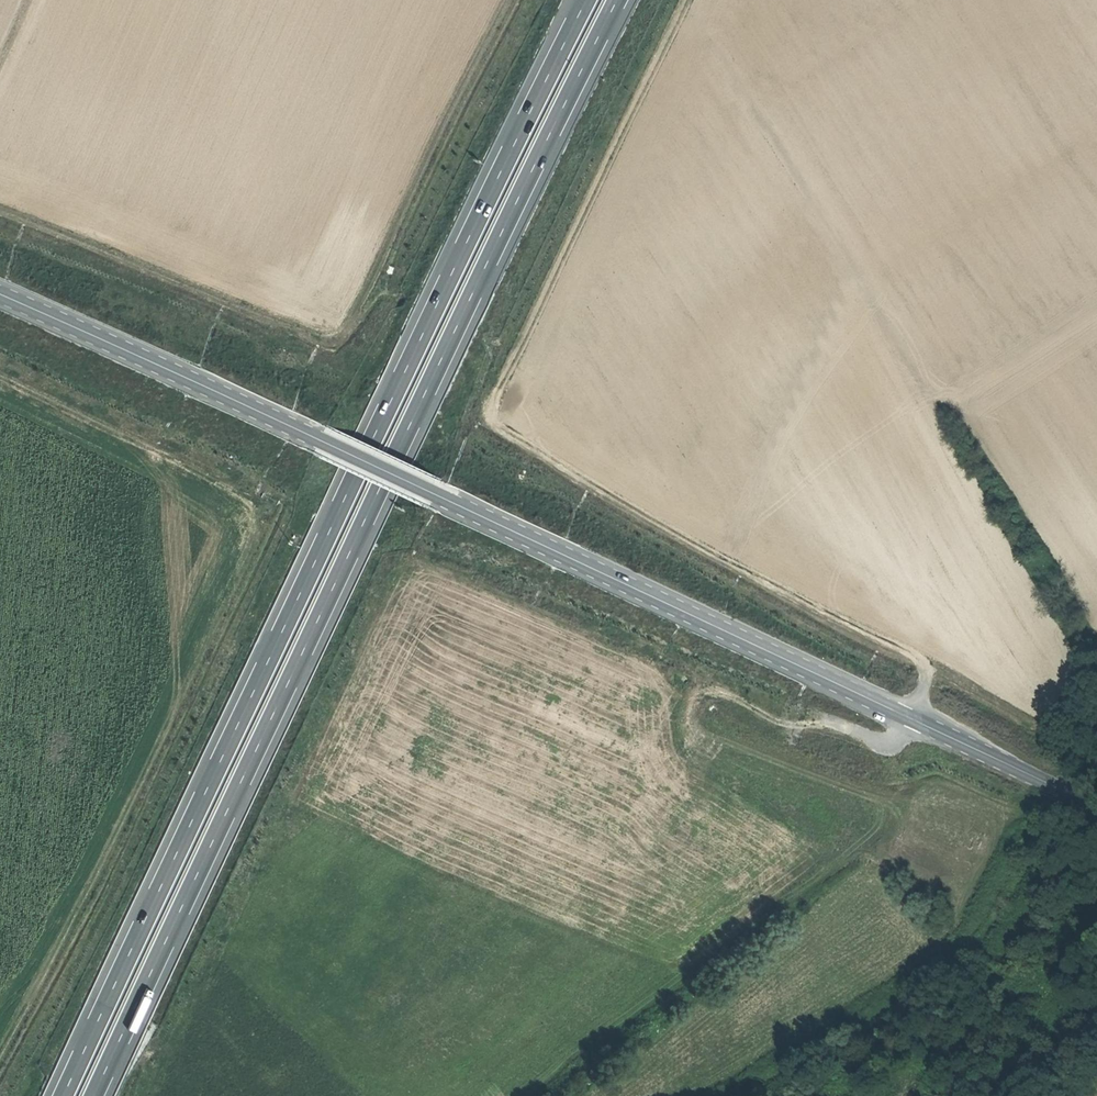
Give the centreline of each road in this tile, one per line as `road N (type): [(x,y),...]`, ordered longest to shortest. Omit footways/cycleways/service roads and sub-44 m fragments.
road 1 (motorway): [(581,0),(58,1095)]
road 2 (motorway): [(92,1095),(457,313),(613,0)]
road 3 (track): [(913,719),(926,682),(916,655),(717,555),(492,420),(491,403),(689,0)]
road 4 (track): [(0,375),(253,503),(256,525),(99,865),(0,1051)]
road 5 (secondary): [(315,436),(1046,781)]
road 6 (track): [(0,212),(327,342),(342,340),(508,0)]
road 7 (secondary): [(315,436),(0,297)]
road 8 (track): [(925,664),(1058,739),(1062,698),(1096,670)]

